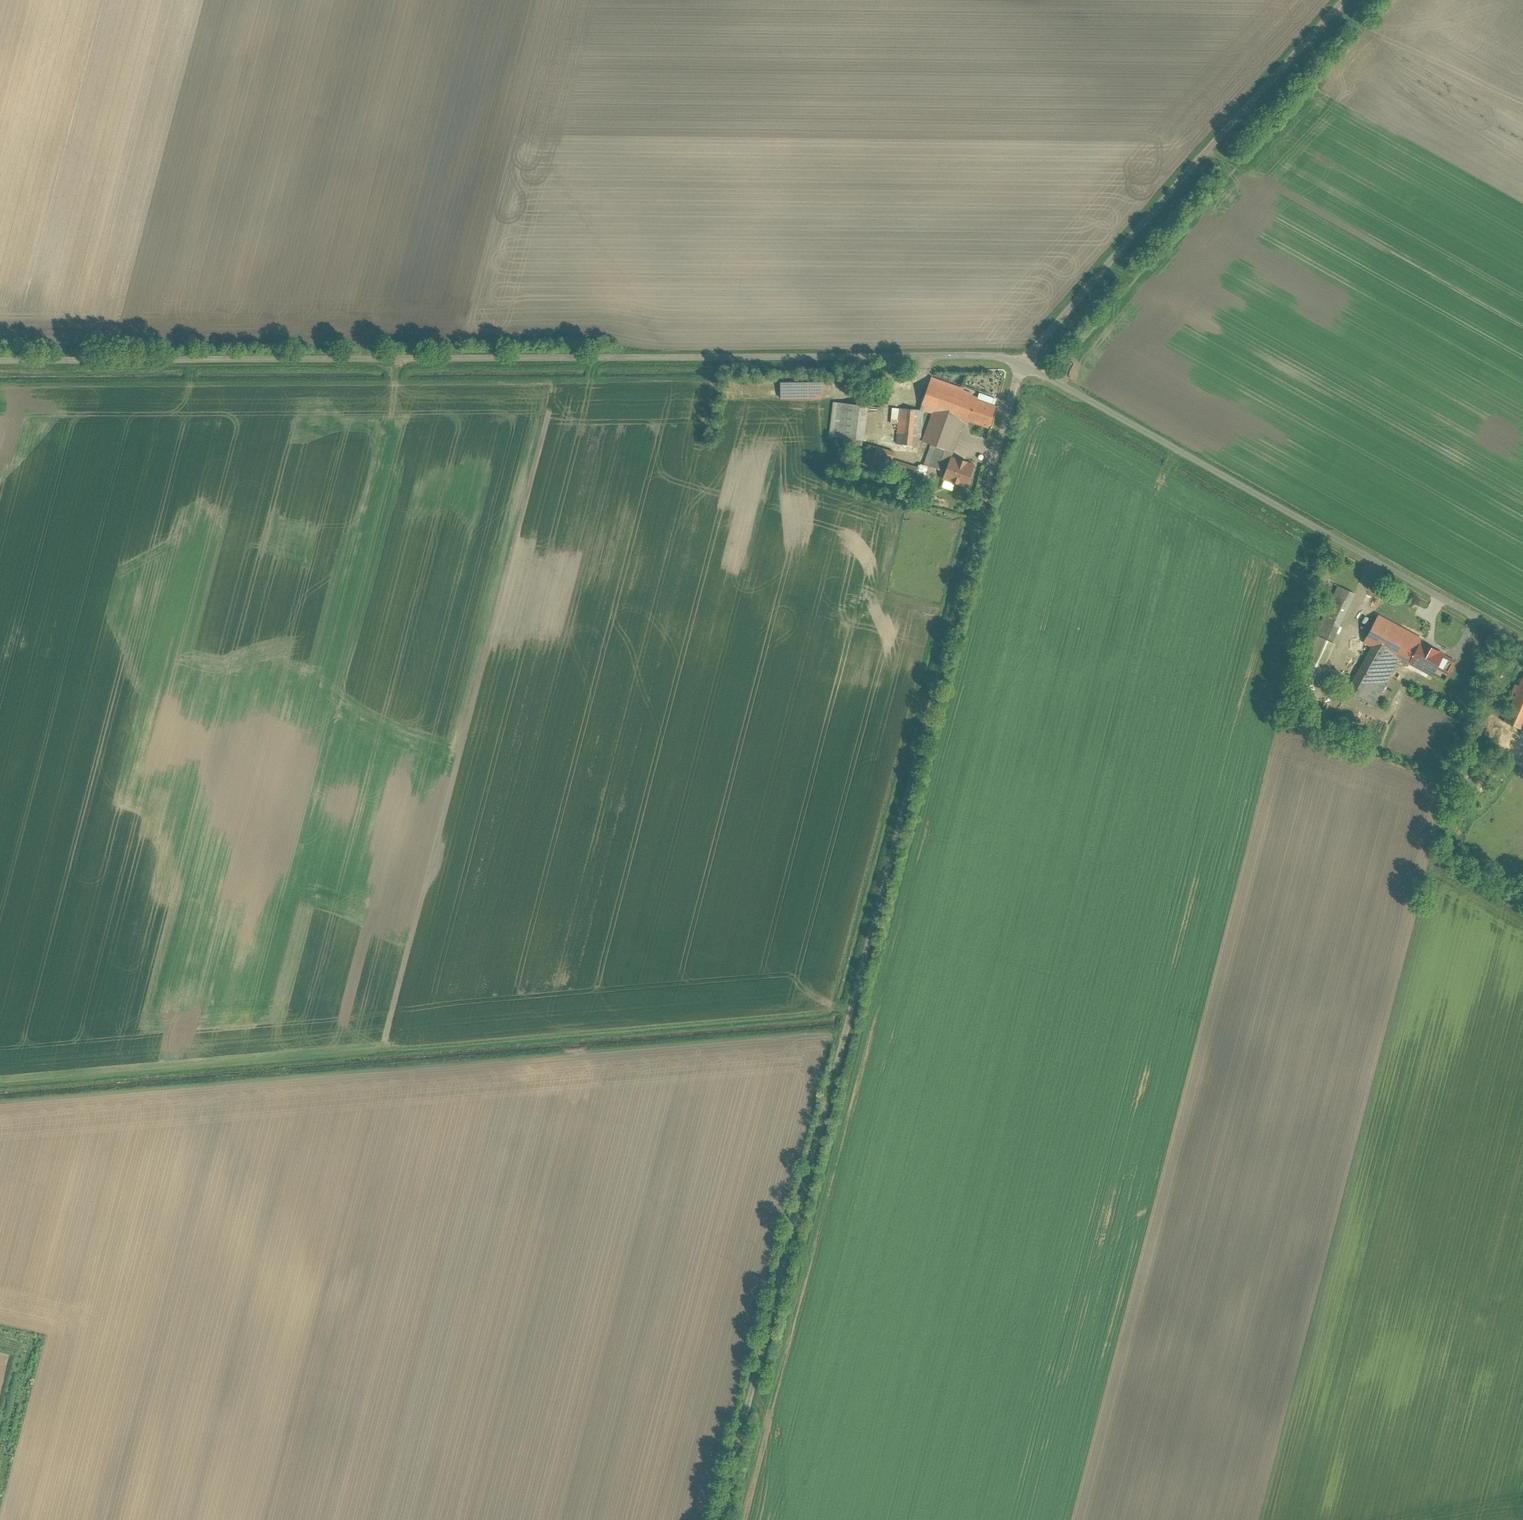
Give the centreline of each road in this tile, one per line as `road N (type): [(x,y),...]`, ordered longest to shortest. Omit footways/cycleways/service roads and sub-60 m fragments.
road 1 (track): [(1021,362),(716,1519)]
road 2 (track): [(0,362),(989,356),(1021,362)]
road 3 (residential): [(1021,362),(1522,643)]
road 4 (track): [(1344,0),(1021,362)]

